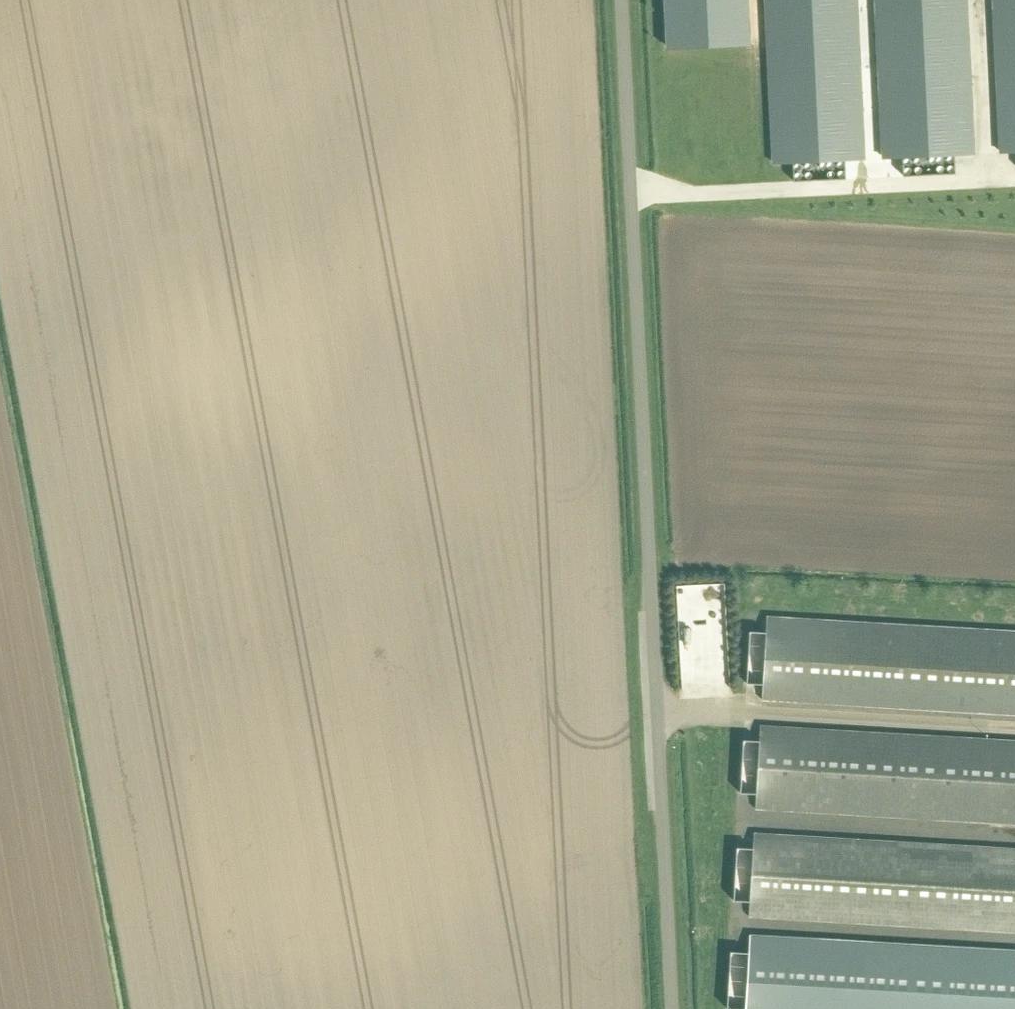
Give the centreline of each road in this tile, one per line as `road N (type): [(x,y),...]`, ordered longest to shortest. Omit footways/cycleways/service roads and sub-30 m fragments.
road 1 (unclassified): [(672,1008),(621,0)]

